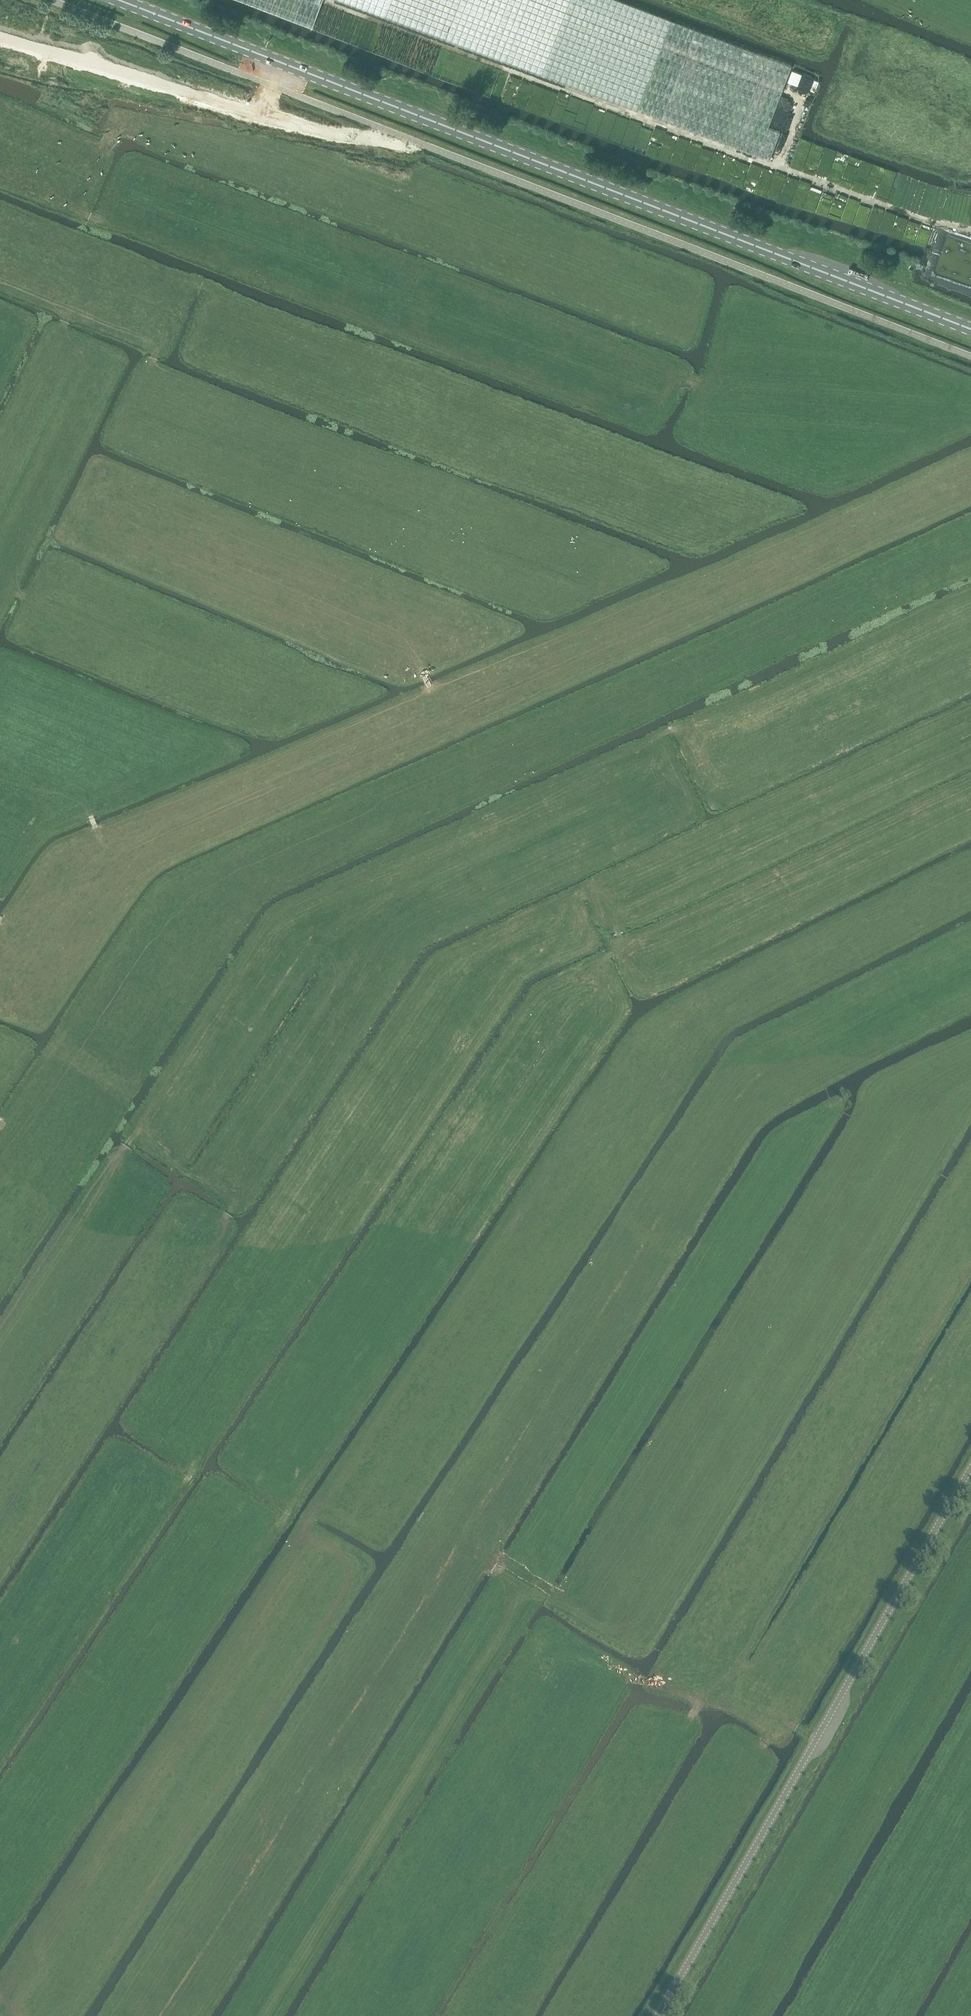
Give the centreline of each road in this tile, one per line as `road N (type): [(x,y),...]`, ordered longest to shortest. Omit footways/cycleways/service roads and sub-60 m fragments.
road 1 (primary): [(970,329),(123,0)]
road 2 (unclassified): [(658,2015),(970,1468)]
road 3 (track): [(632,1670),(819,1735)]

